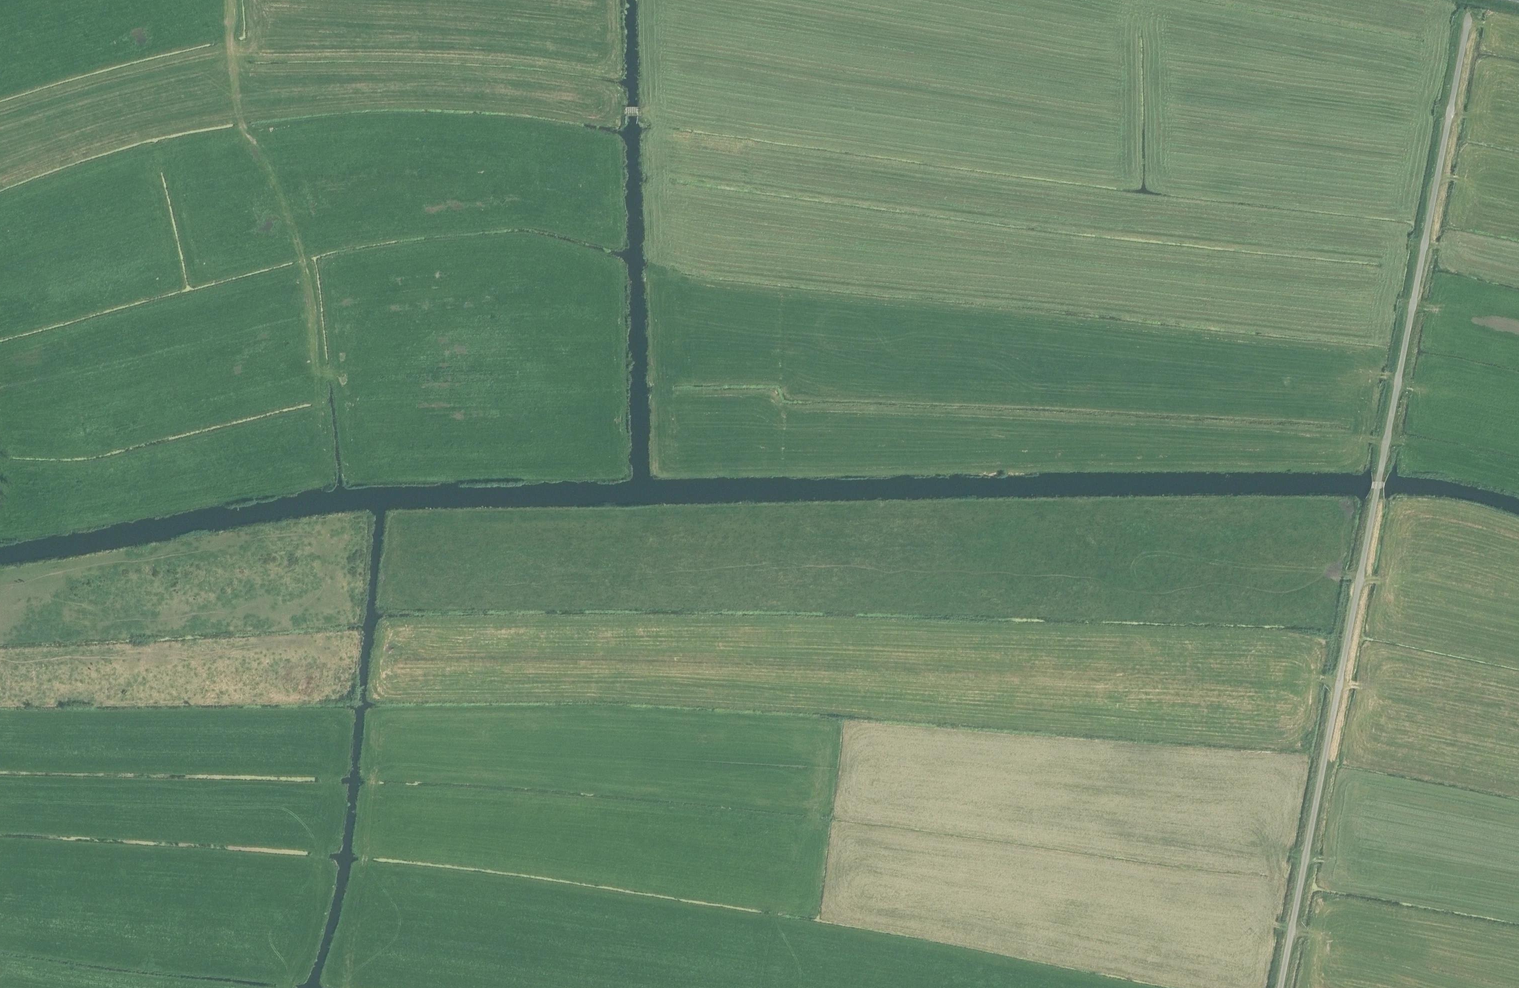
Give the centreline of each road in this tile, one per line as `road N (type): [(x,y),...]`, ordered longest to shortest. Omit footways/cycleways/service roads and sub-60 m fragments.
road 1 (track): [(746,424),(687,400),(687,109),(623,112),(485,90),(239,100),(248,138),(303,256),(320,412)]
road 2 (unclassified): [(1281,987),(1470,16)]
road 3 (track): [(1283,439),(1419,447)]
road 4 (track): [(687,109),(752,0)]
road 5 (track): [(1369,85),(1487,120)]
road 6 (track): [(1387,4),(1504,32)]

